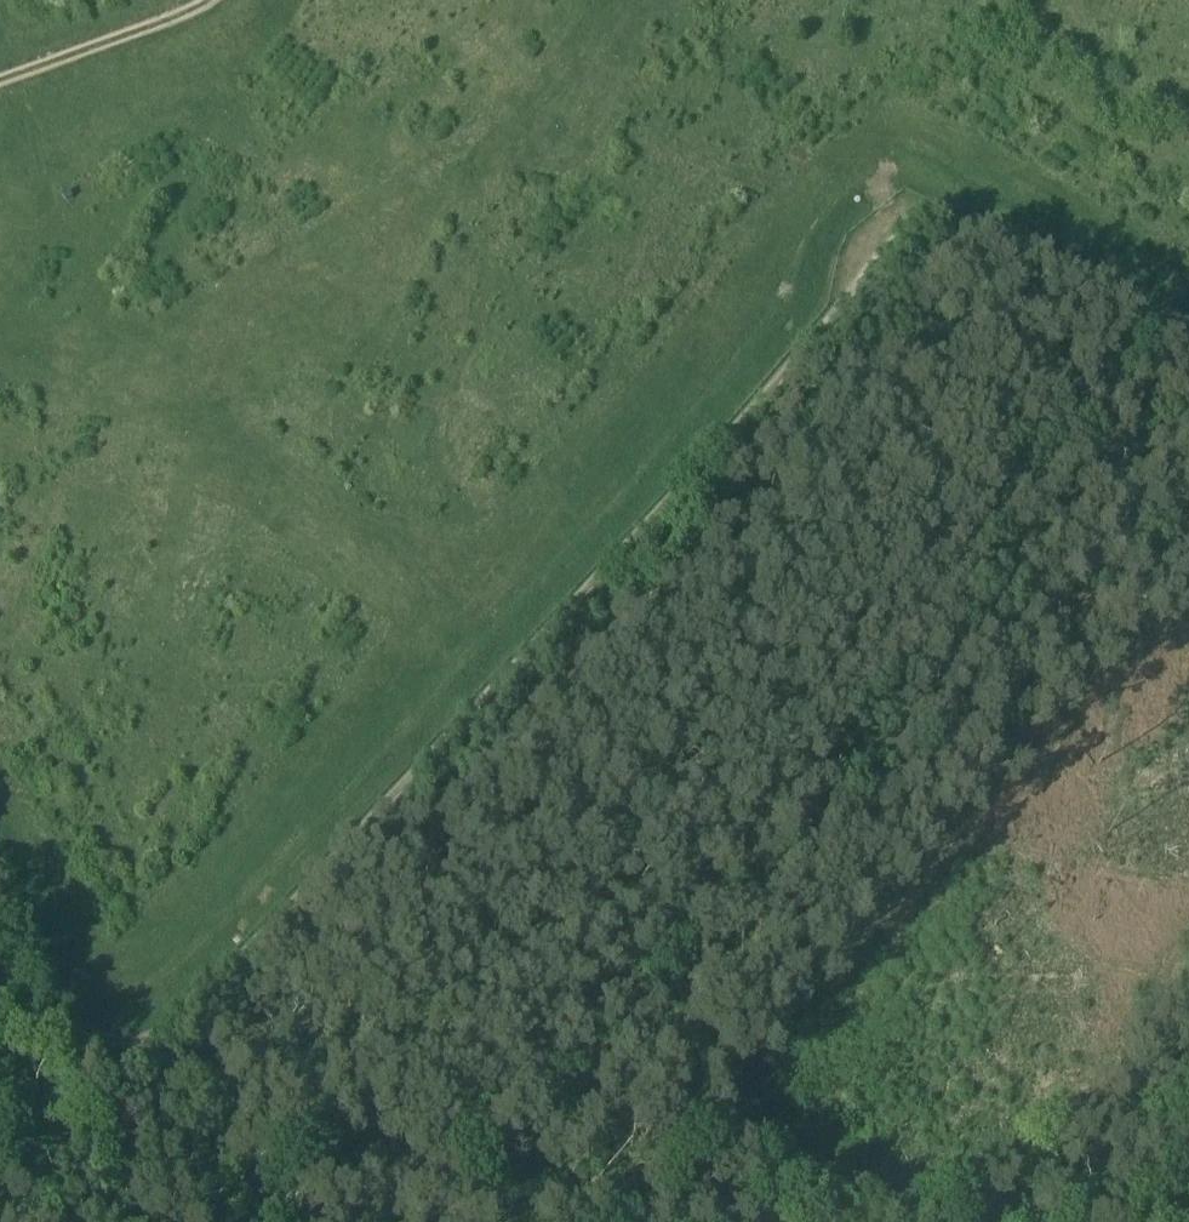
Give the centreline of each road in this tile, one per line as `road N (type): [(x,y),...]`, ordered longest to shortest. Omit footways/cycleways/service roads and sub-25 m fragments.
road 1 (track): [(0,907),(83,1031),(121,1053),(165,1043),(602,573),(919,213),(1188,356)]

